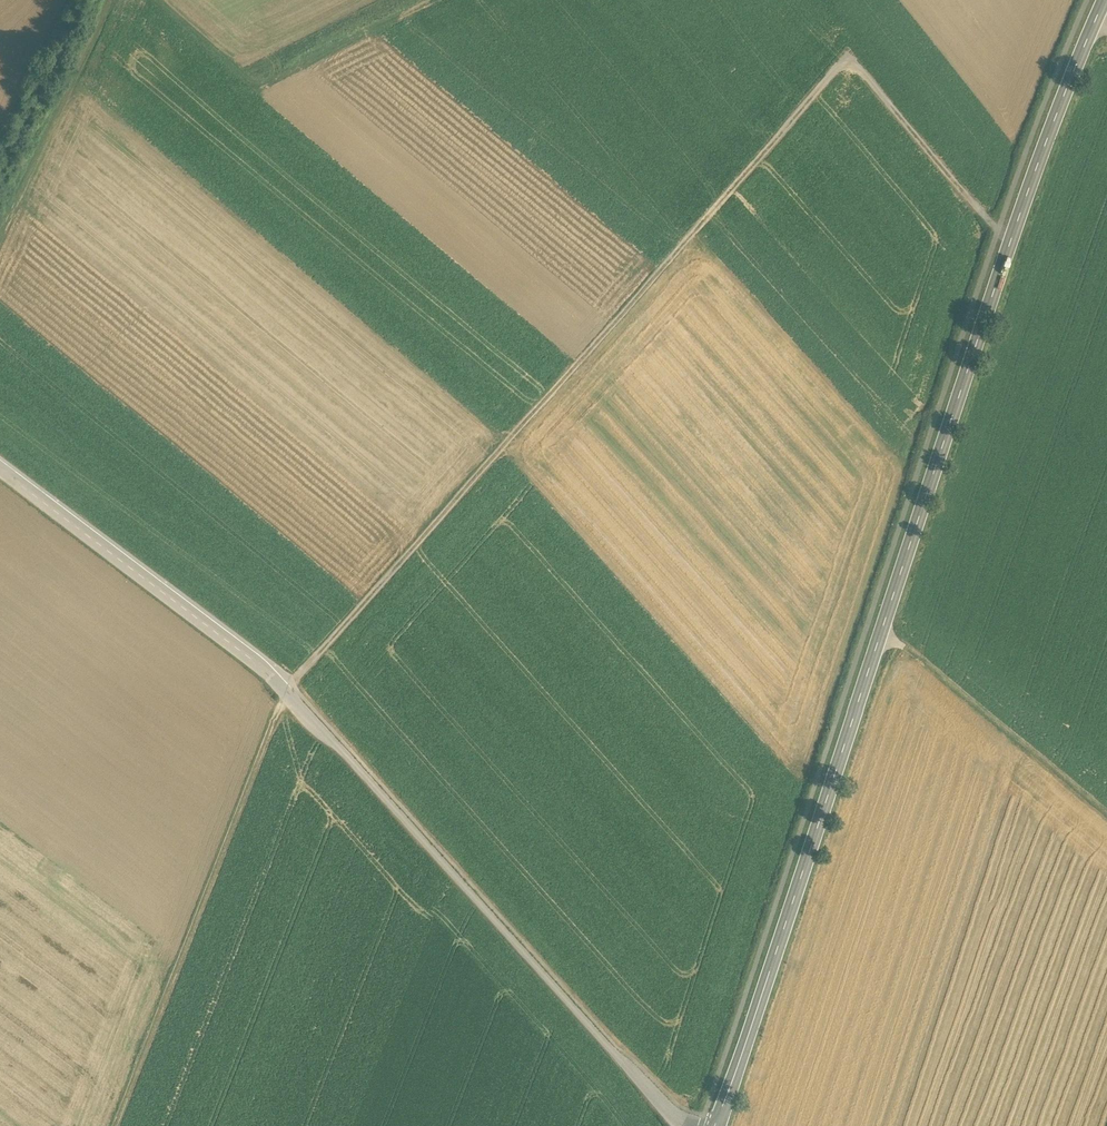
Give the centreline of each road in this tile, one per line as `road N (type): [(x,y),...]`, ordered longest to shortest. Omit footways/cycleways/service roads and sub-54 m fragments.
road 1 (tertiary): [(716,1125),(1011,239),(1104,0)]
road 2 (track): [(1011,239),(846,60),(333,640)]
road 3 (unclassified): [(0,476),(287,694),(676,1125)]
road 4 (track): [(115,1125),(275,713),(333,640)]
road 5 (track): [(158,0),(256,87),(434,0)]
road 6 (track): [(1106,816),(901,645),(879,638)]
road 7 (track): [(101,0),(0,218)]

